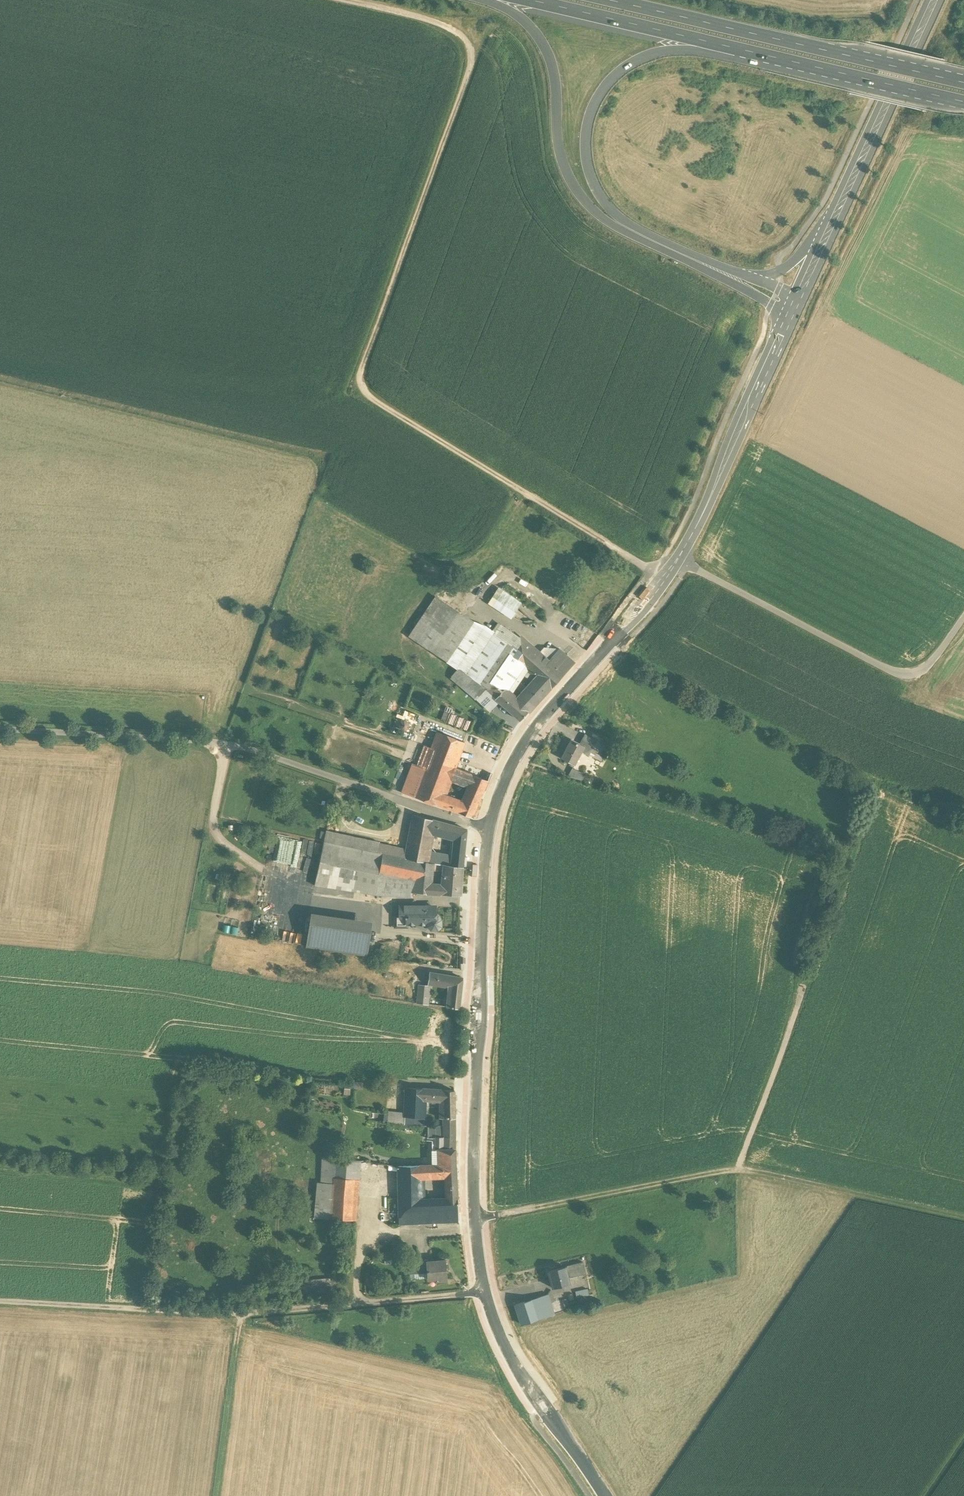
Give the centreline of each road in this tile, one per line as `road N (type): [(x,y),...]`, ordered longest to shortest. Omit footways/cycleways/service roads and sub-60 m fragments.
road 1 (tertiary): [(602,1495),(499,1327),(471,1225),(479,860),(497,793),(526,737),(683,552),(790,317)]
road 2 (track): [(340,0),(456,29),(471,51),(358,392),(662,584)]
road 3 (track): [(471,1225),(744,1175),(963,1221)]
road 4 (track): [(487,1294),(240,1314),(0,1303)]
road 5 (trunk): [(502,0),(548,60),(559,156),(593,214),(790,317)]
road 6 (trunk): [(748,277),(617,216),(590,167),(590,120),(608,83),(646,55),(703,40)]
road 7 (trunk): [(963,82),(610,0)]
road 8 (track): [(963,618),(930,666),(893,672),(678,560)]
road 9 (tertiary): [(822,244),(933,0)]
road 10 (trunk): [(703,40),(963,102)]
road 11 (track): [(227,745),(0,730)]
road 12 (track): [(214,1495),(240,1314)]
road 13 (trunk): [(529,0),(703,40)]
road 14 (track): [(744,1175),(800,1019)]

